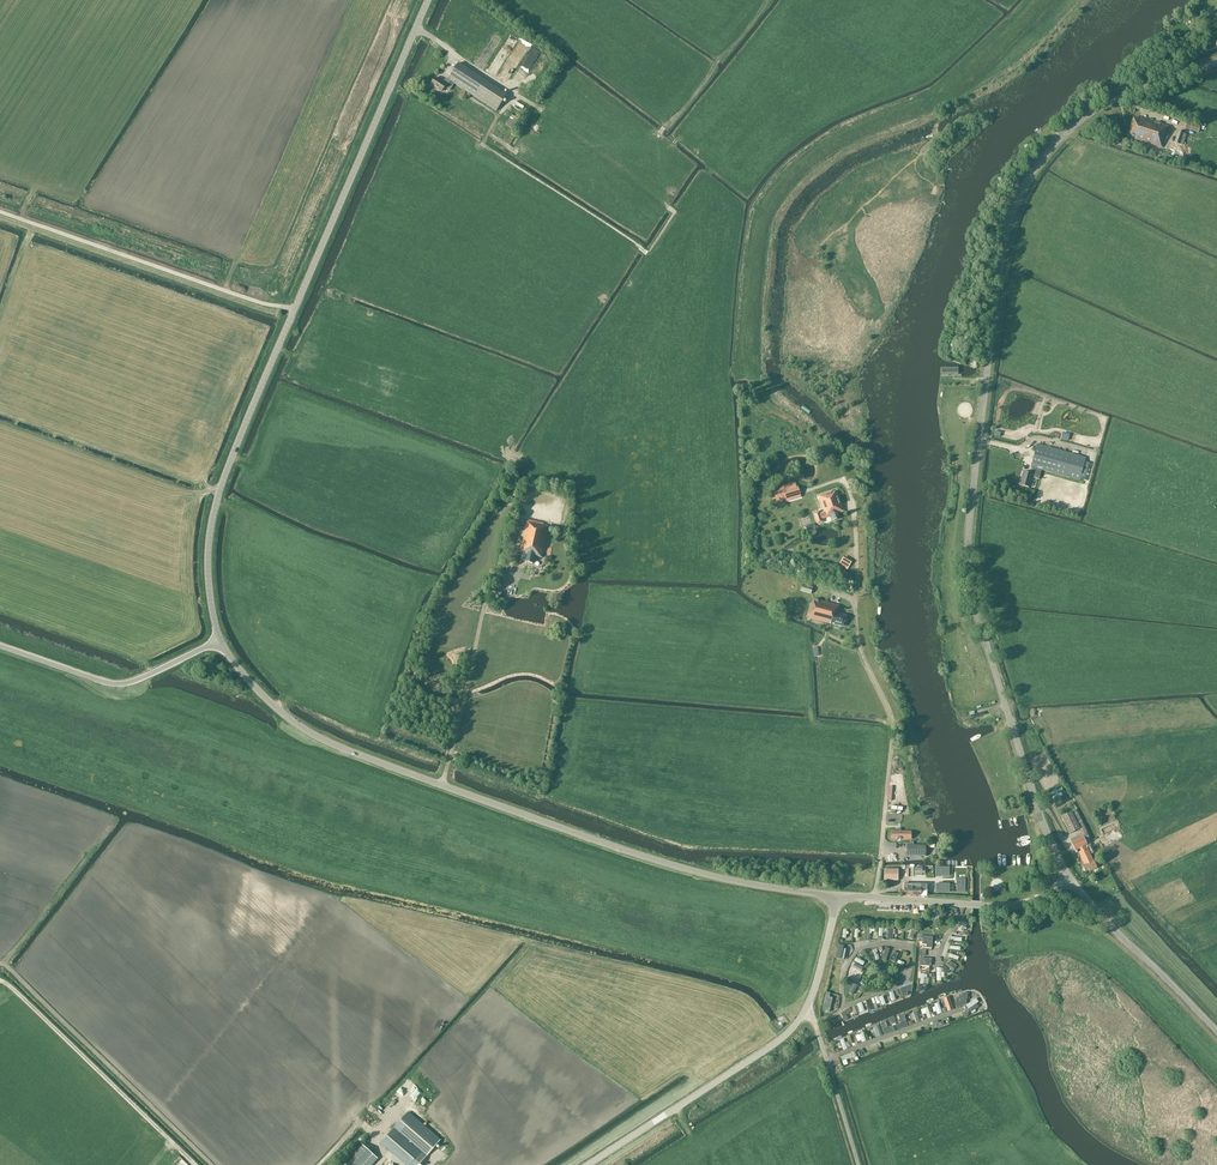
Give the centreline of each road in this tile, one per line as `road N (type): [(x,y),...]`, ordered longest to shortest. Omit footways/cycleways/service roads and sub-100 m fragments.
road 1 (tertiary): [(1070,877),(1031,789),(970,581),(970,519),(1003,246),(1025,183),(1068,130),(1117,98),(1216,61)]
road 2 (tertiary): [(220,640),(208,558),(220,487),(428,0)]
road 3 (tertiary): [(837,896),(659,861),(337,746),(263,695),(220,640)]
road 4 (unclassified): [(875,897),(893,723),(860,649),(855,600)]
road 5 (tertiary): [(587,1164),(775,1043),(805,1011)]
road 6 (unclassified): [(220,640),(116,684),(0,645)]
road 7 (track): [(443,785),(486,601),(511,573)]
road 8 (tertiary): [(1216,1032),(1070,877)]
road 9 (unclassified): [(859,1164),(805,1011)]
road 10 (tertiary): [(805,1011),(837,896)]

